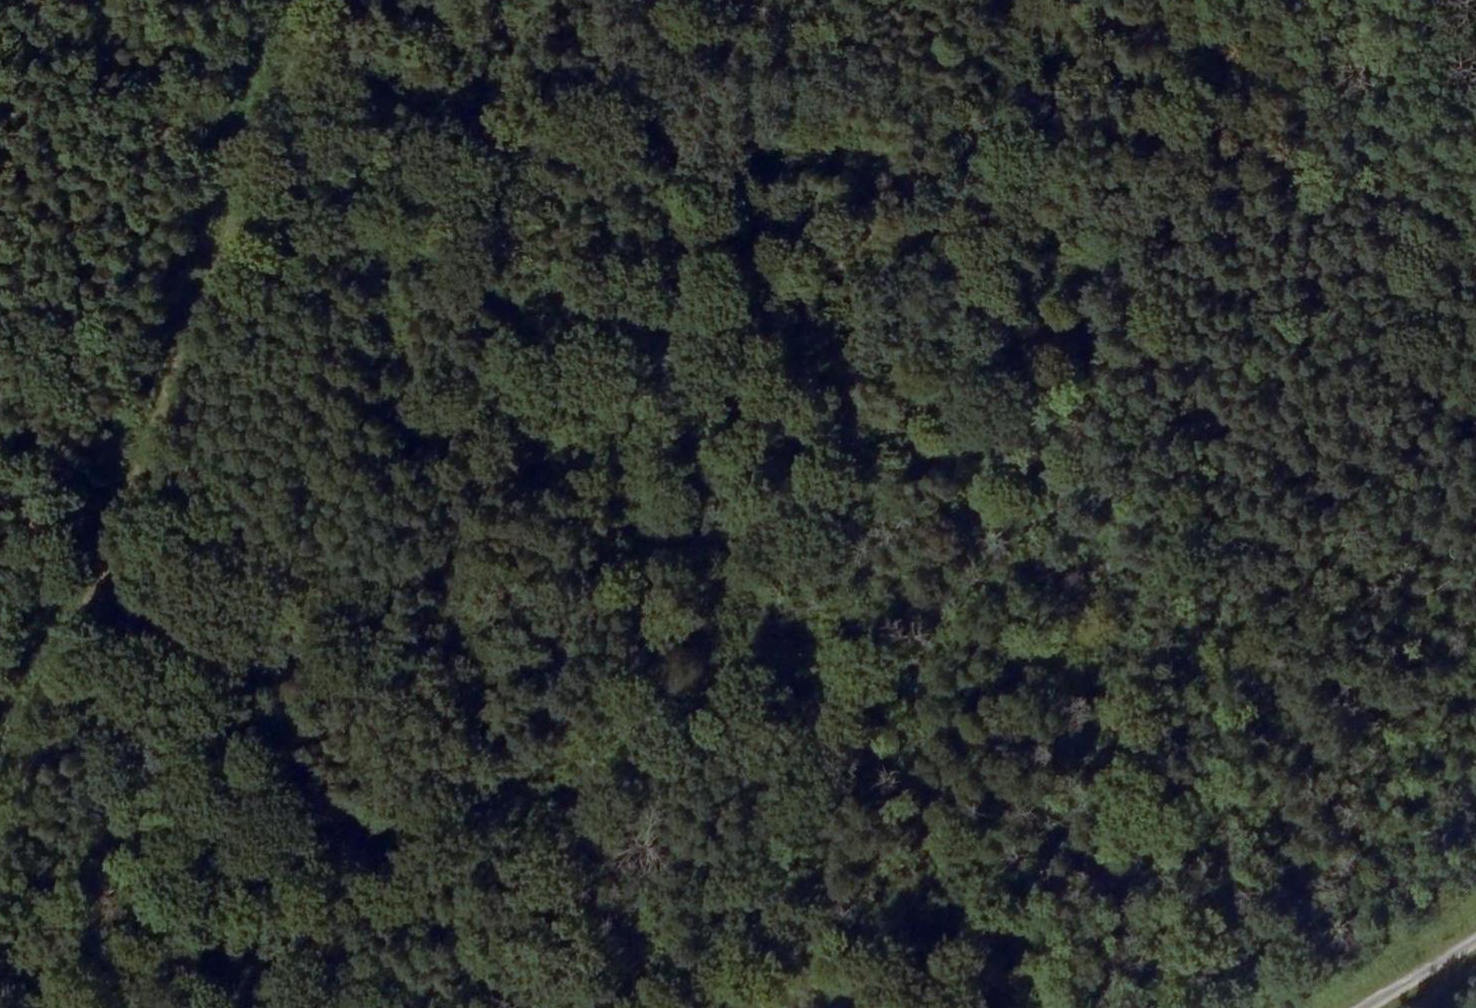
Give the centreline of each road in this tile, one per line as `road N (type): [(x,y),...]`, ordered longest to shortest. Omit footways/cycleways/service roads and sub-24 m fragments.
road 1 (track): [(0,820),(315,0)]
road 2 (unclassified): [(1363,1007),(1475,940)]

